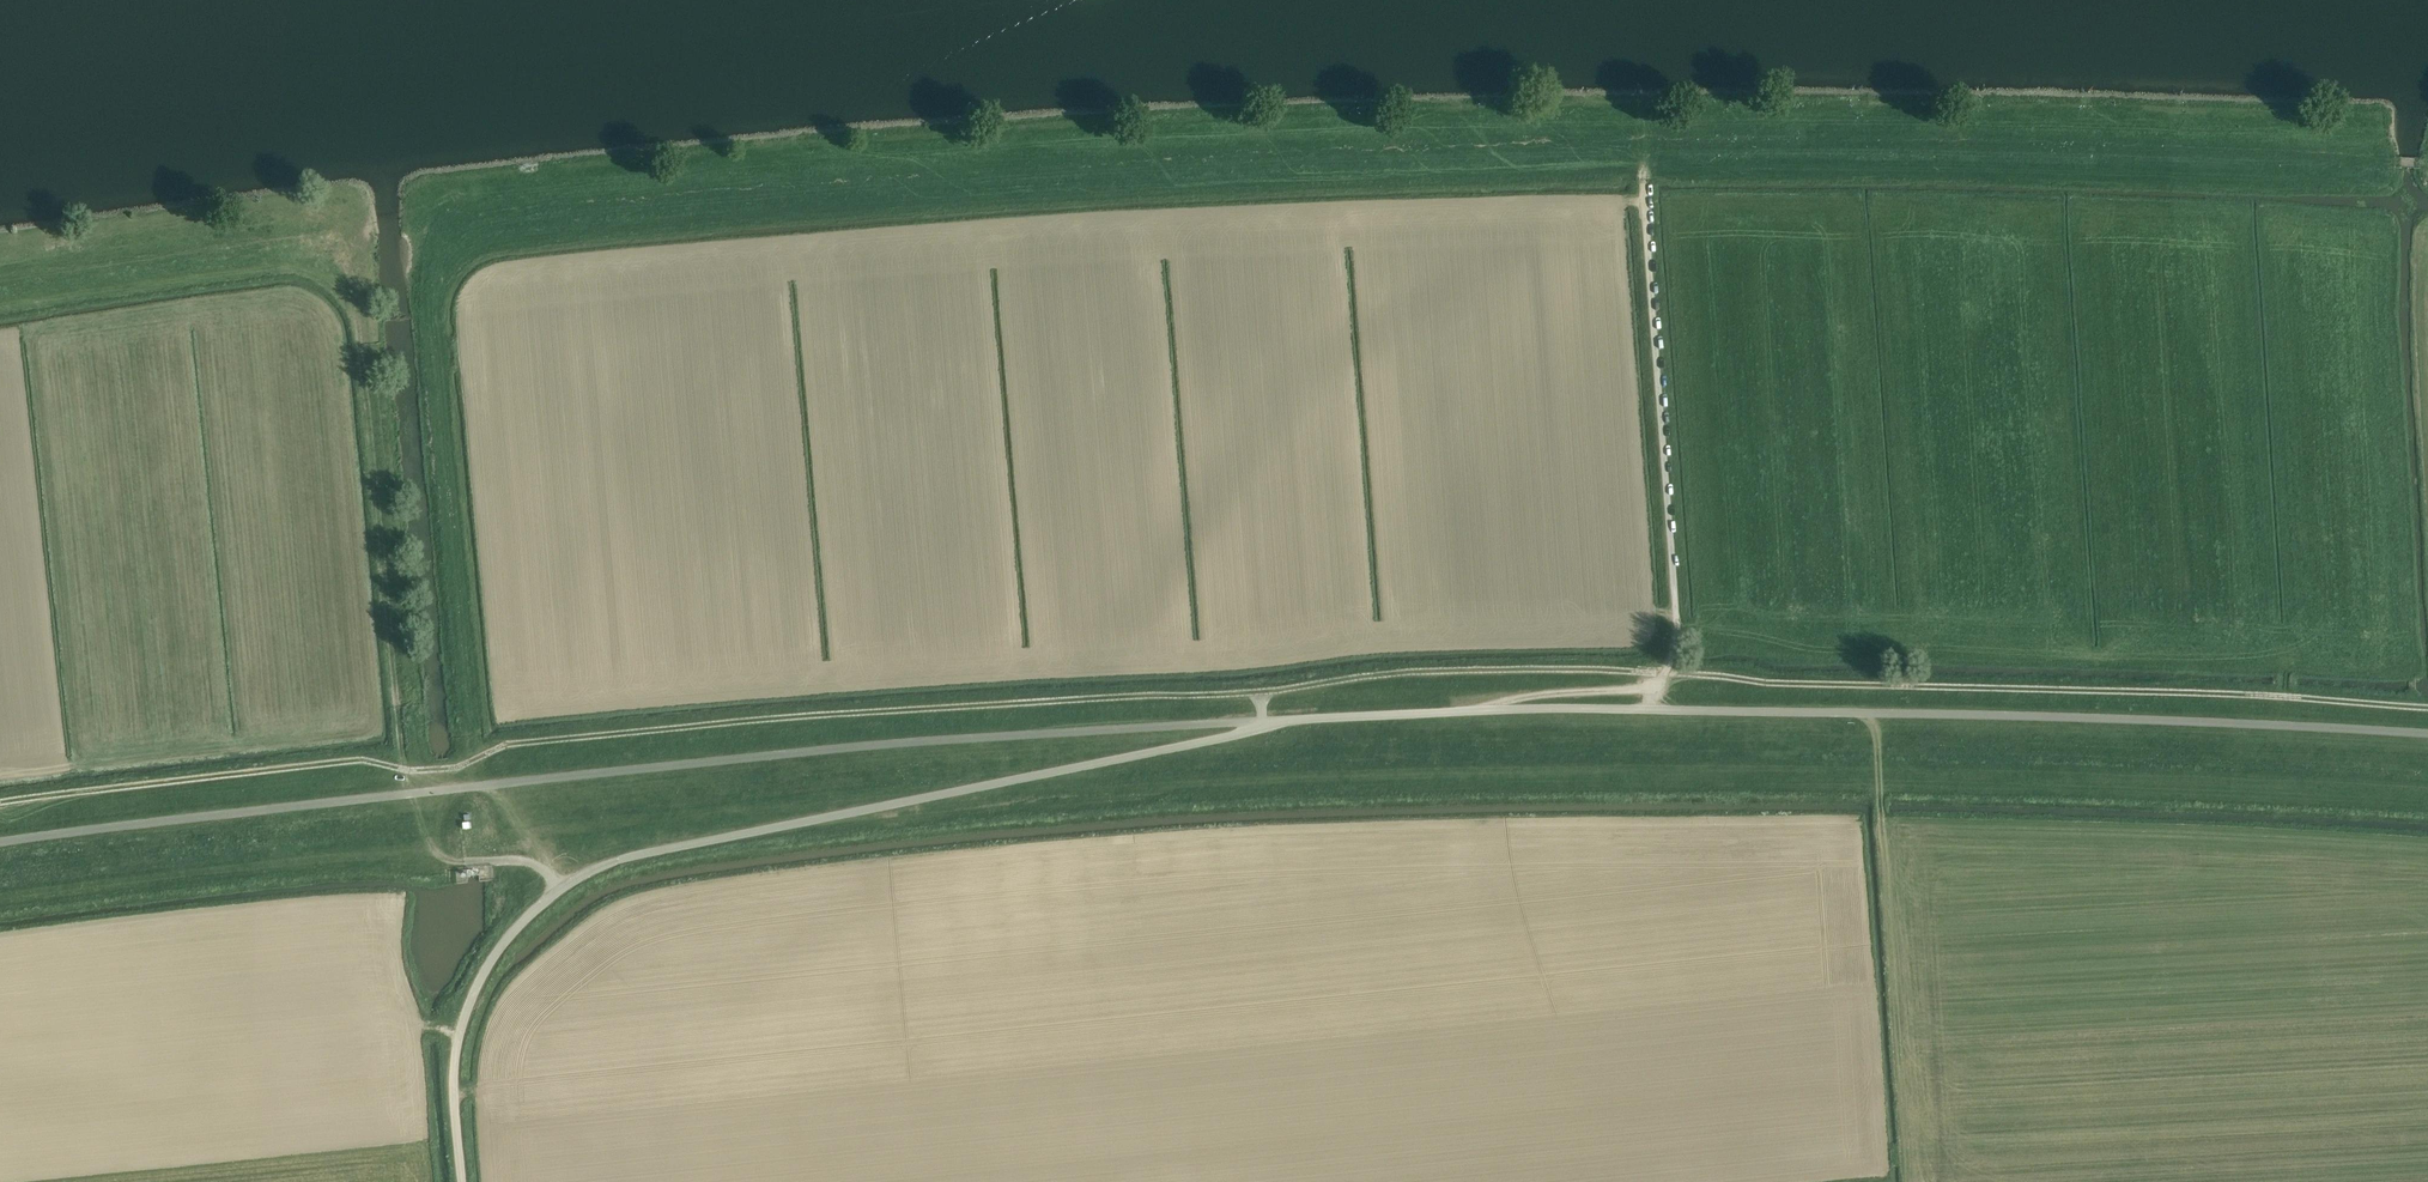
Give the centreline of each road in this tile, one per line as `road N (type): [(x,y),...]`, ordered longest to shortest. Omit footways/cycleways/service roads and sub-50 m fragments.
road 1 (unclassified): [(462,1181),(453,1071),(480,978),(534,910),(592,870),(652,851),(1220,741),(1284,722)]

